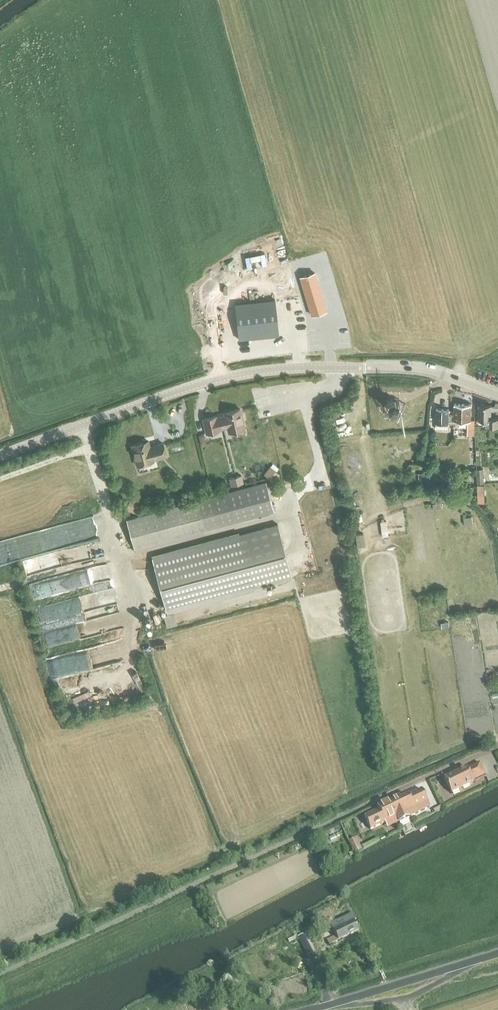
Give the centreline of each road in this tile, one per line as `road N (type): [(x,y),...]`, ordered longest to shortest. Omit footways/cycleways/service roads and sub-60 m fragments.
road 1 (tertiary): [(497,396),(409,369),(271,370),(205,382),(0,455)]
road 2 (unclassified): [(317,1009),(497,953)]
road 3 (residential): [(372,803),(497,750)]
road 4 (track): [(341,1002),(404,1000),(461,965)]

